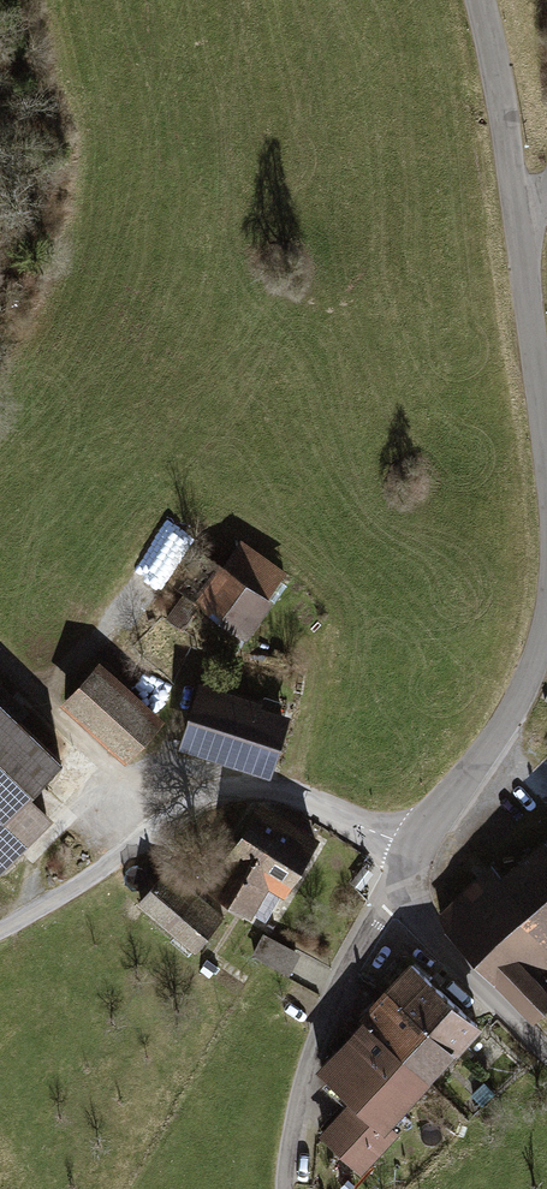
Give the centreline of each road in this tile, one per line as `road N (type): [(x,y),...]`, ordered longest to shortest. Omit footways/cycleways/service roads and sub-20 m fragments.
road 1 (residential): [(284,1188),(307,1065),(338,985),(398,890)]
road 2 (tertiary): [(546,607),(511,709),(413,847)]
road 3 (unclassified): [(165,802),(260,785),(413,847)]
road 4 (tertiary): [(518,223),(546,456)]
road 5 (tertiary): [(482,0),(518,223)]
road 6 (tertiary): [(398,890),(429,936),(546,1051)]
road 7 (unclassified): [(165,802),(0,658)]
road 8 (unclassified): [(0,935),(105,877),(165,802)]

